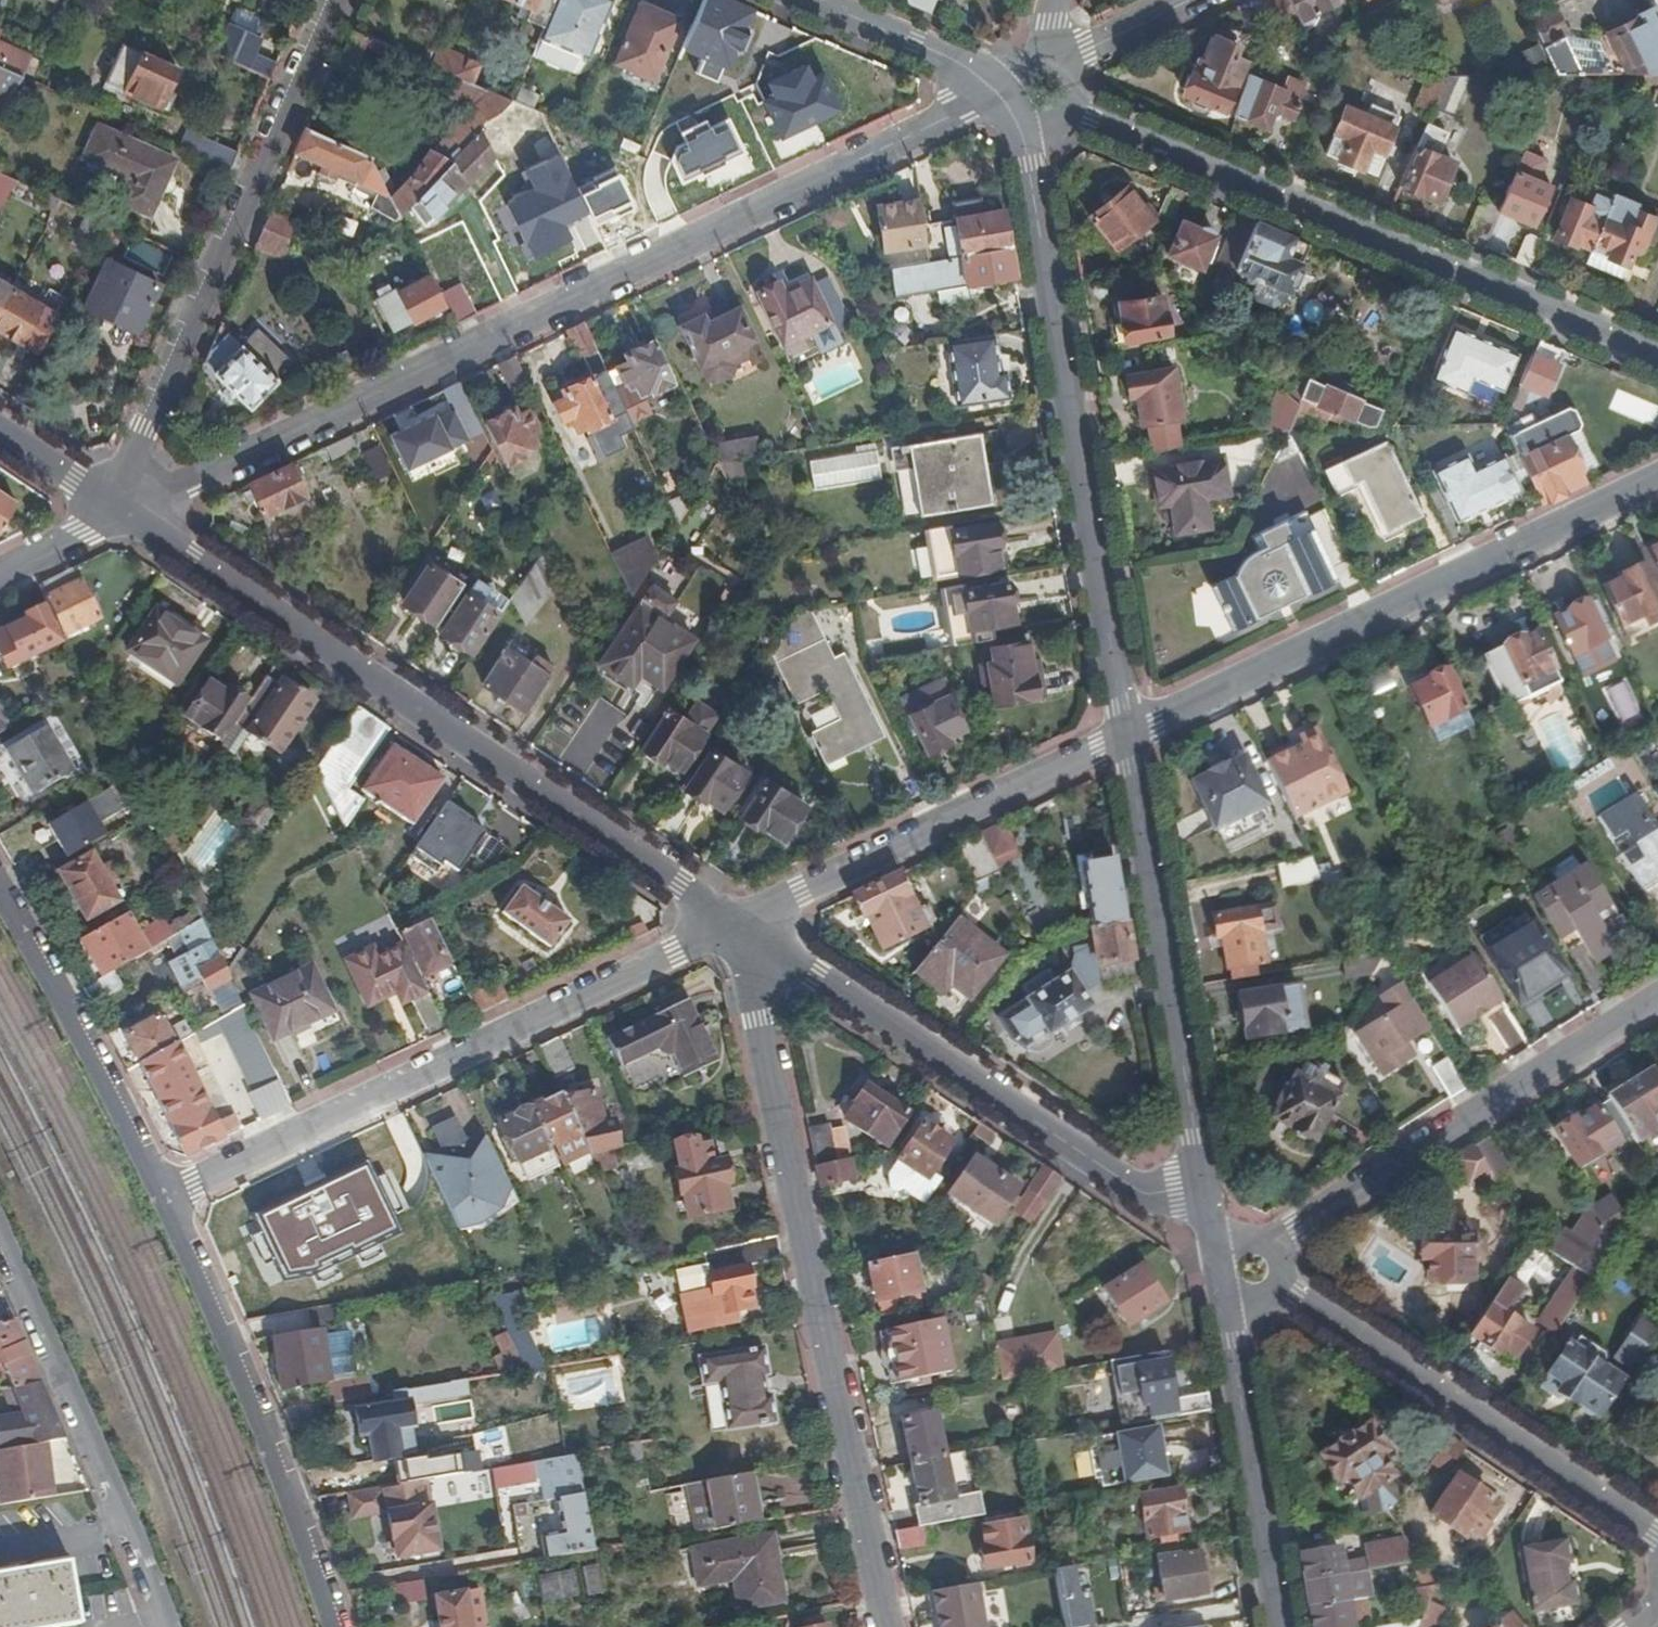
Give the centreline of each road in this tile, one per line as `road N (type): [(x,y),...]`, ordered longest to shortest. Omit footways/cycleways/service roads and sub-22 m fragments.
road 1 (residential): [(118,510),(1000,95)]
road 2 (residential): [(118,510),(736,926)]
road 3 (residential): [(736,926),(887,1626)]
road 4 (residential): [(1657,357),(1064,104)]
road 5 (residential): [(159,1202),(736,926)]
road 6 (tertiary): [(1022,125),(1126,734)]
road 7 (residential): [(1126,734),(1657,474)]
road 8 (residential): [(338,0),(147,428),(118,510)]
road 9 (residential): [(736,926),(1121,1179),(1151,1195),(1205,1196)]
road 10 (tertiary): [(1126,734),(1205,1196)]
road 11 (residential): [(332,1626),(159,1202)]
road 12 (residential): [(1657,1540),(1279,1286)]
road 13 (residential): [(1657,997),(1273,1239)]
road 14 (residential): [(736,926),(1126,734)]
road 15 (residential): [(0,1237),(169,1626)]
road 16 (residential): [(159,1202),(0,908)]
road 17 (tertiary): [(1224,1301),(1278,1626)]
road 18 (tertiary): [(994,88),(957,62),(812,0)]
road 19 (residential): [(1055,68),(1195,0)]
road 20 (residential): [(0,427),(118,510)]
road 21 (residential): [(0,572),(118,510)]

